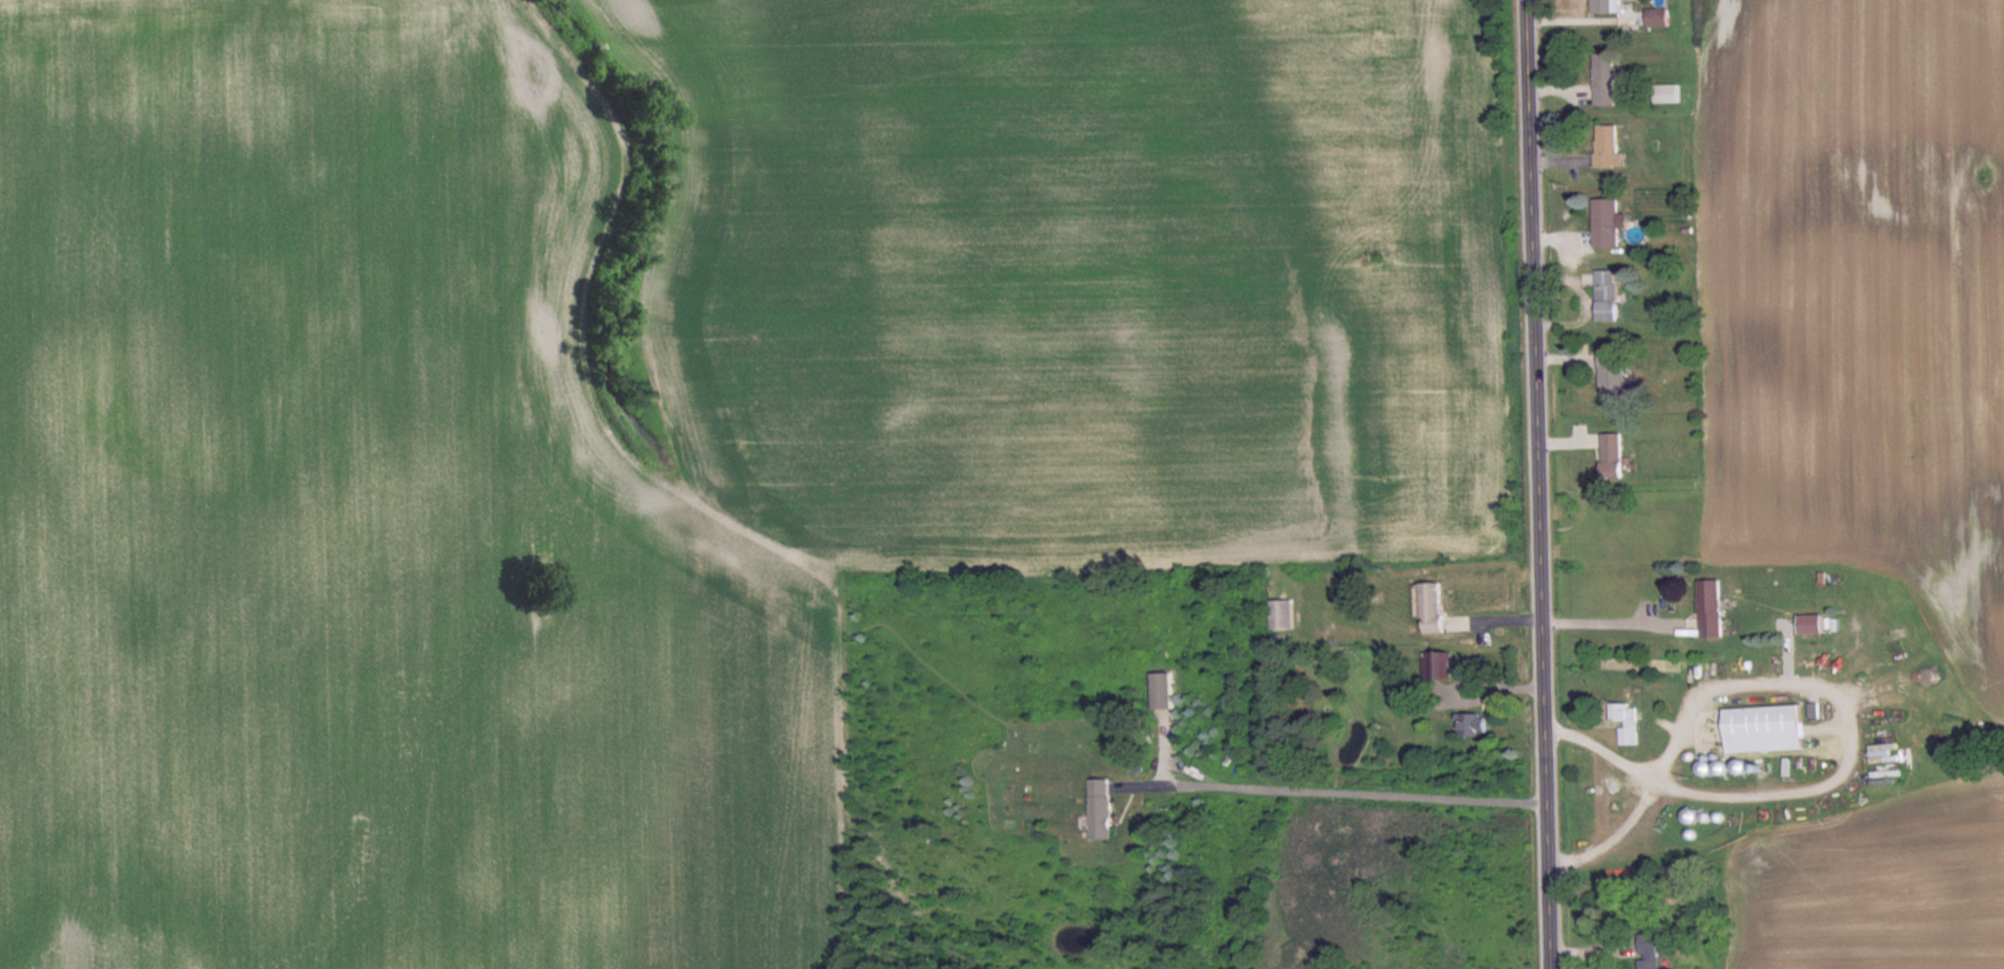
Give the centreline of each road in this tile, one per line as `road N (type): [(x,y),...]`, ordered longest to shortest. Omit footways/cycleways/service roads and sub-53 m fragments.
road 1 (tertiary): [(1558,968),(1536,0)]

